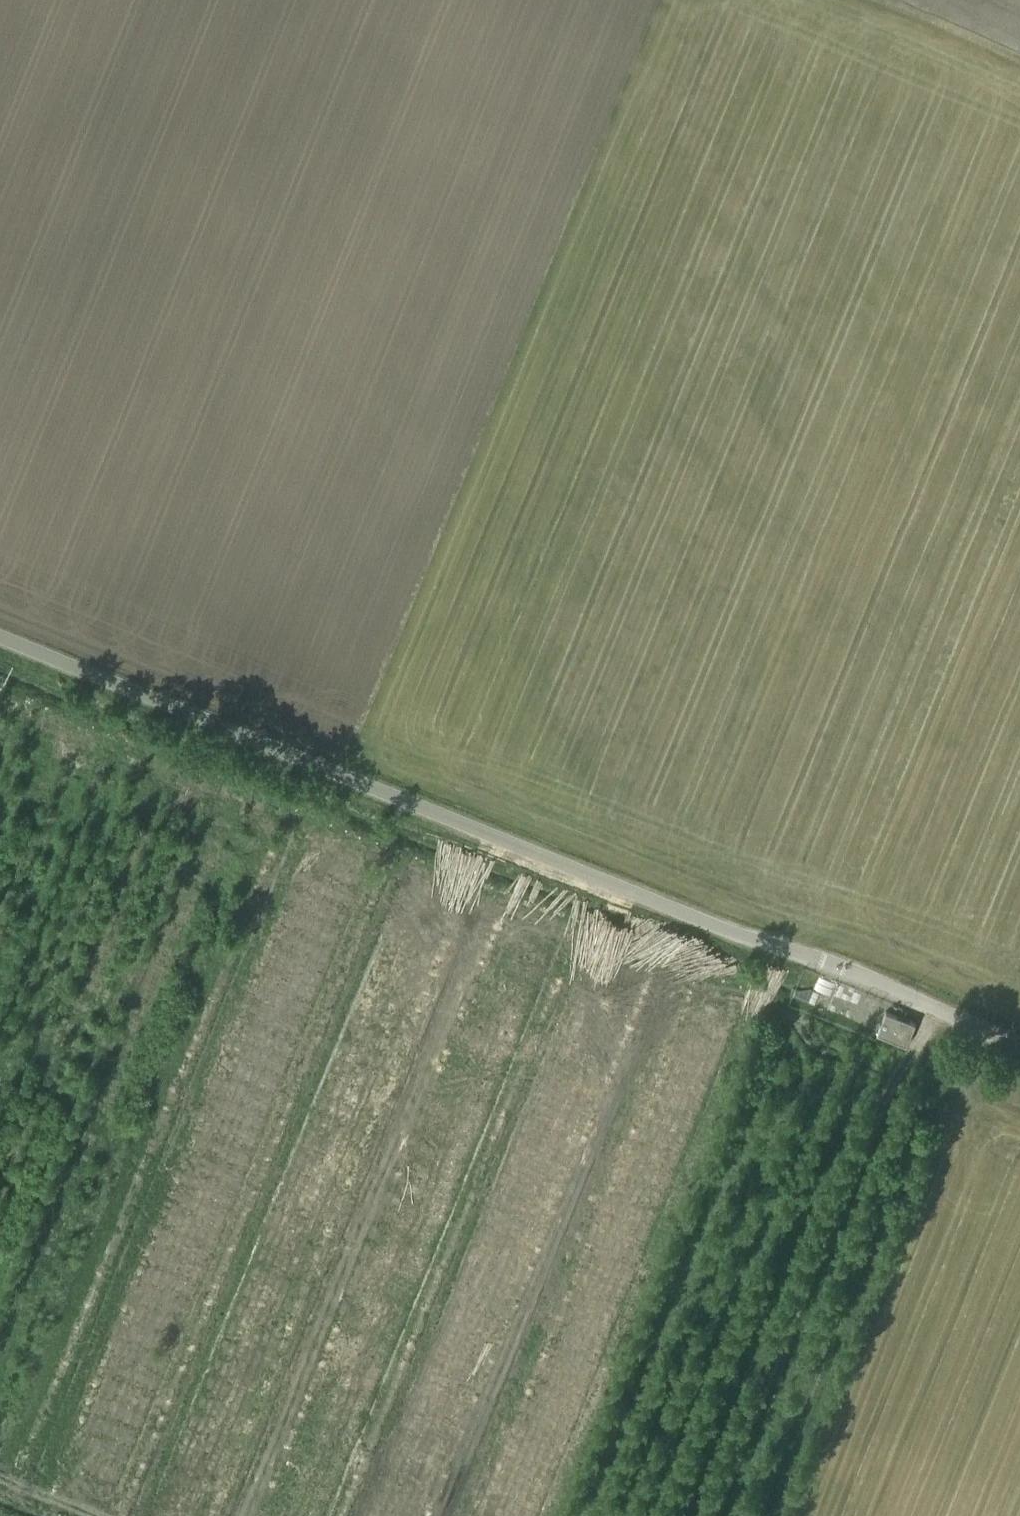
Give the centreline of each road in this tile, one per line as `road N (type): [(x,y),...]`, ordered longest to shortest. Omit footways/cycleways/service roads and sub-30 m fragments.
road 1 (unclassified): [(1019,1047),(0,633)]
road 2 (track): [(1019,52),(897,0)]

